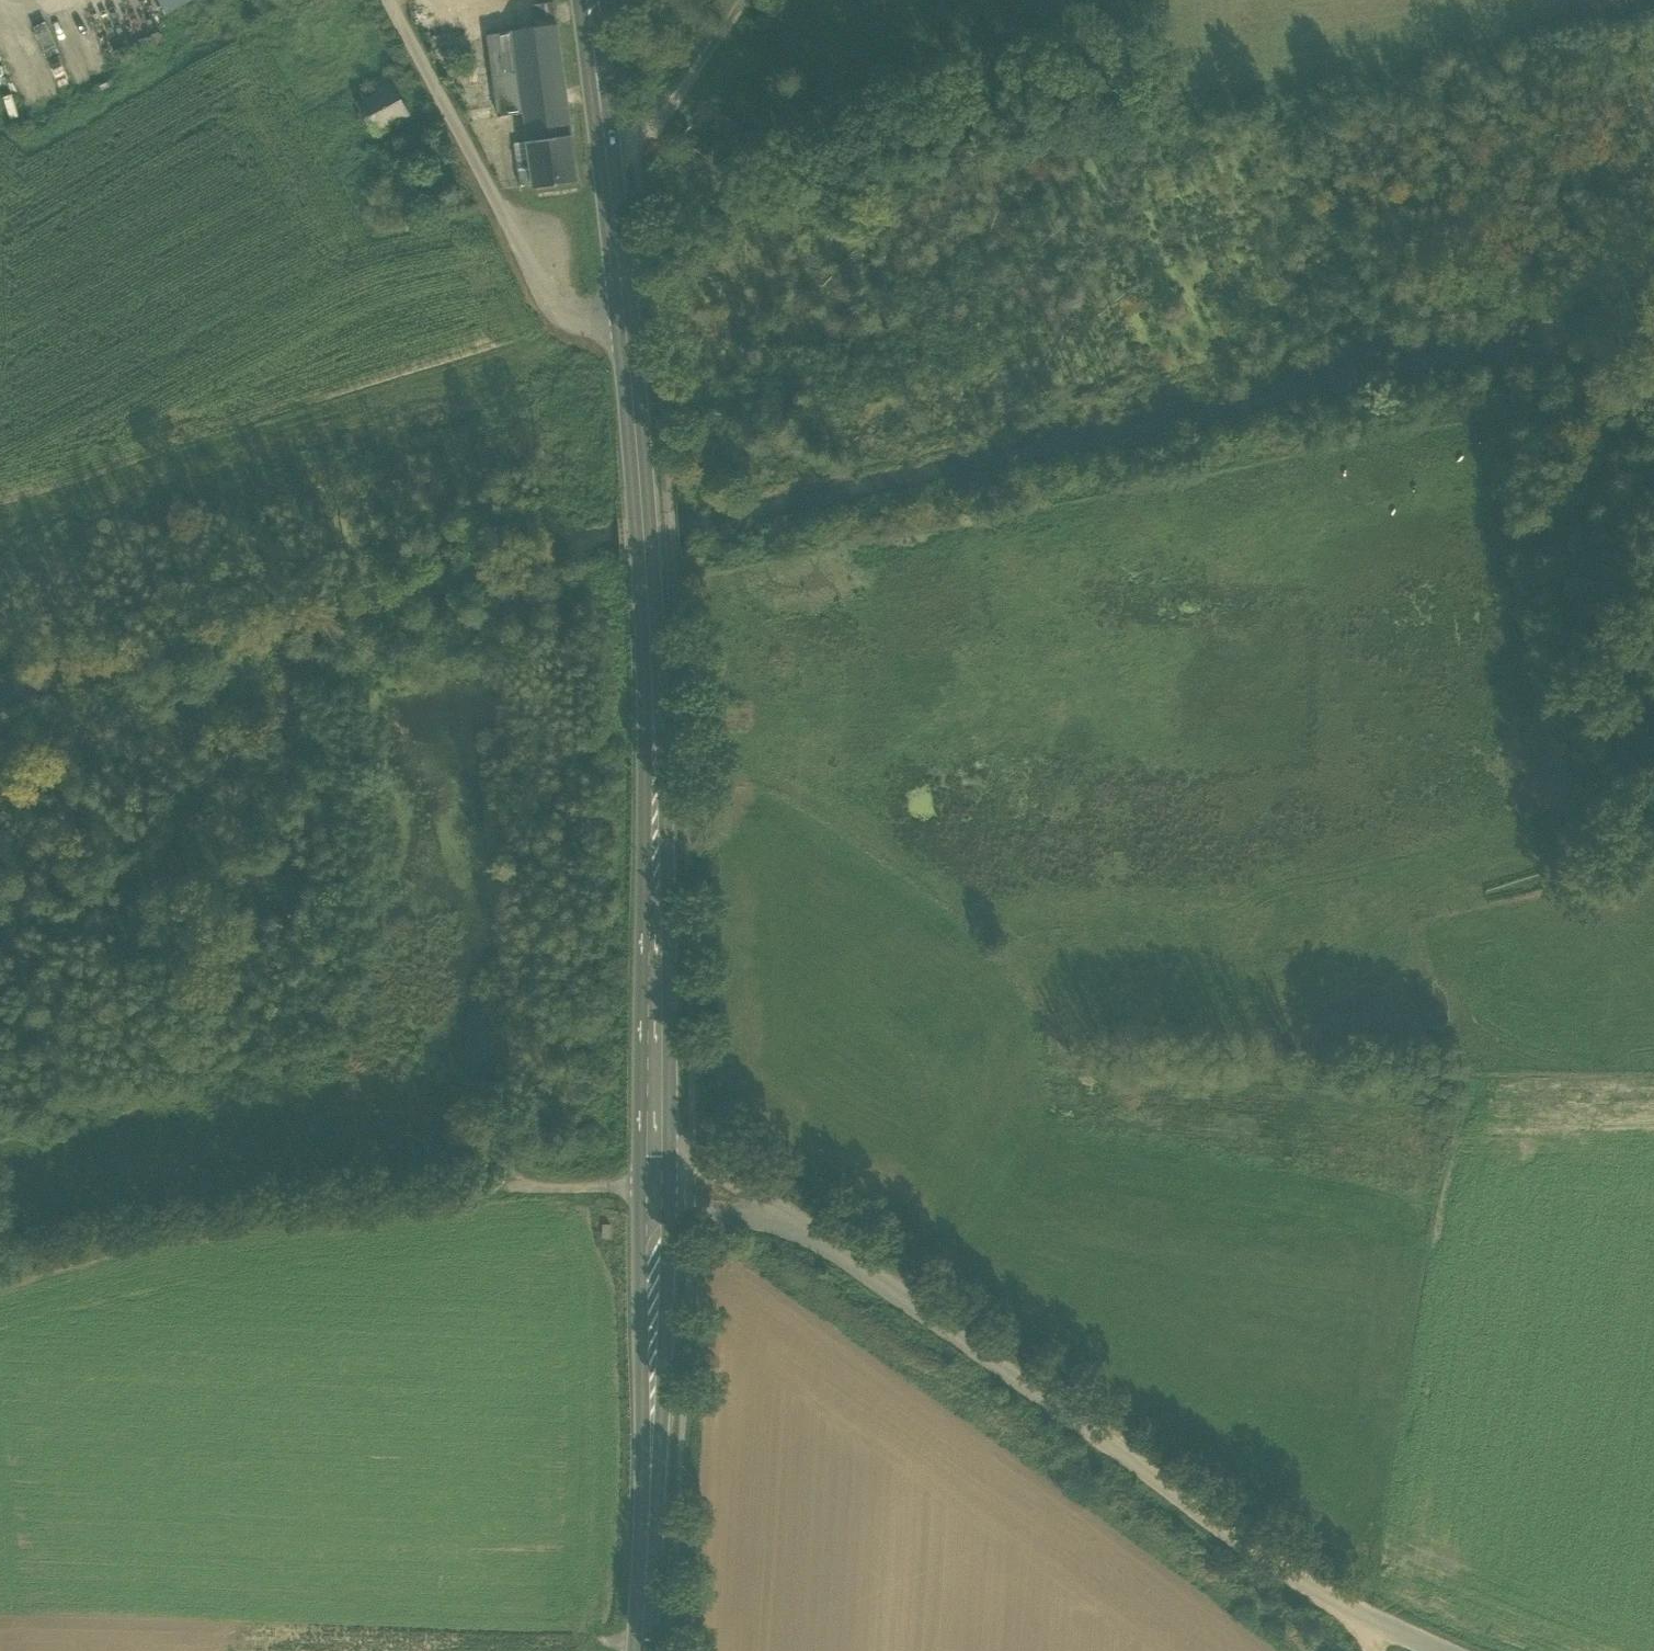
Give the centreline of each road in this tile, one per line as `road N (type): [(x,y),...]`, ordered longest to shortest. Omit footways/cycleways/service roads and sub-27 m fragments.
road 1 (primary): [(641,1650),(655,1210),(648,602),(623,311)]
road 2 (track): [(655,1185),(522,1187),(206,1224),(0,1269)]
road 3 (unclassified): [(386,0),(551,298),(623,311)]
road 4 (primary): [(623,311),(588,0)]
road 5 (track): [(606,153),(635,148),(737,0)]

